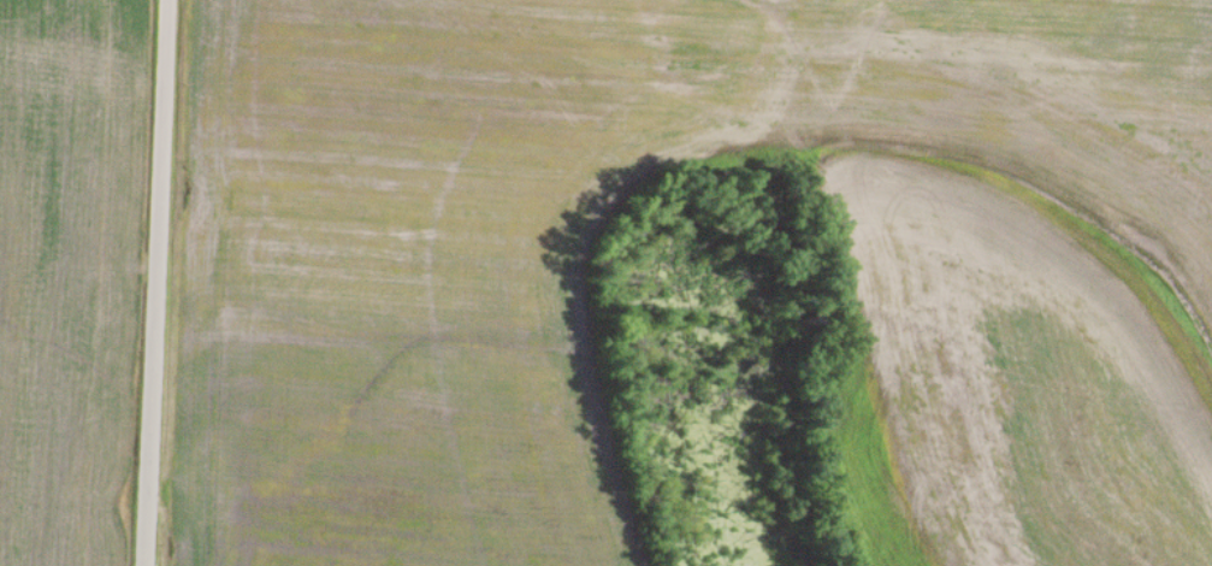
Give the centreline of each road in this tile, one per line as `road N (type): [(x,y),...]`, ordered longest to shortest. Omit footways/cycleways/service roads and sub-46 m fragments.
road 1 (tertiary): [(140,565),(165,0)]

